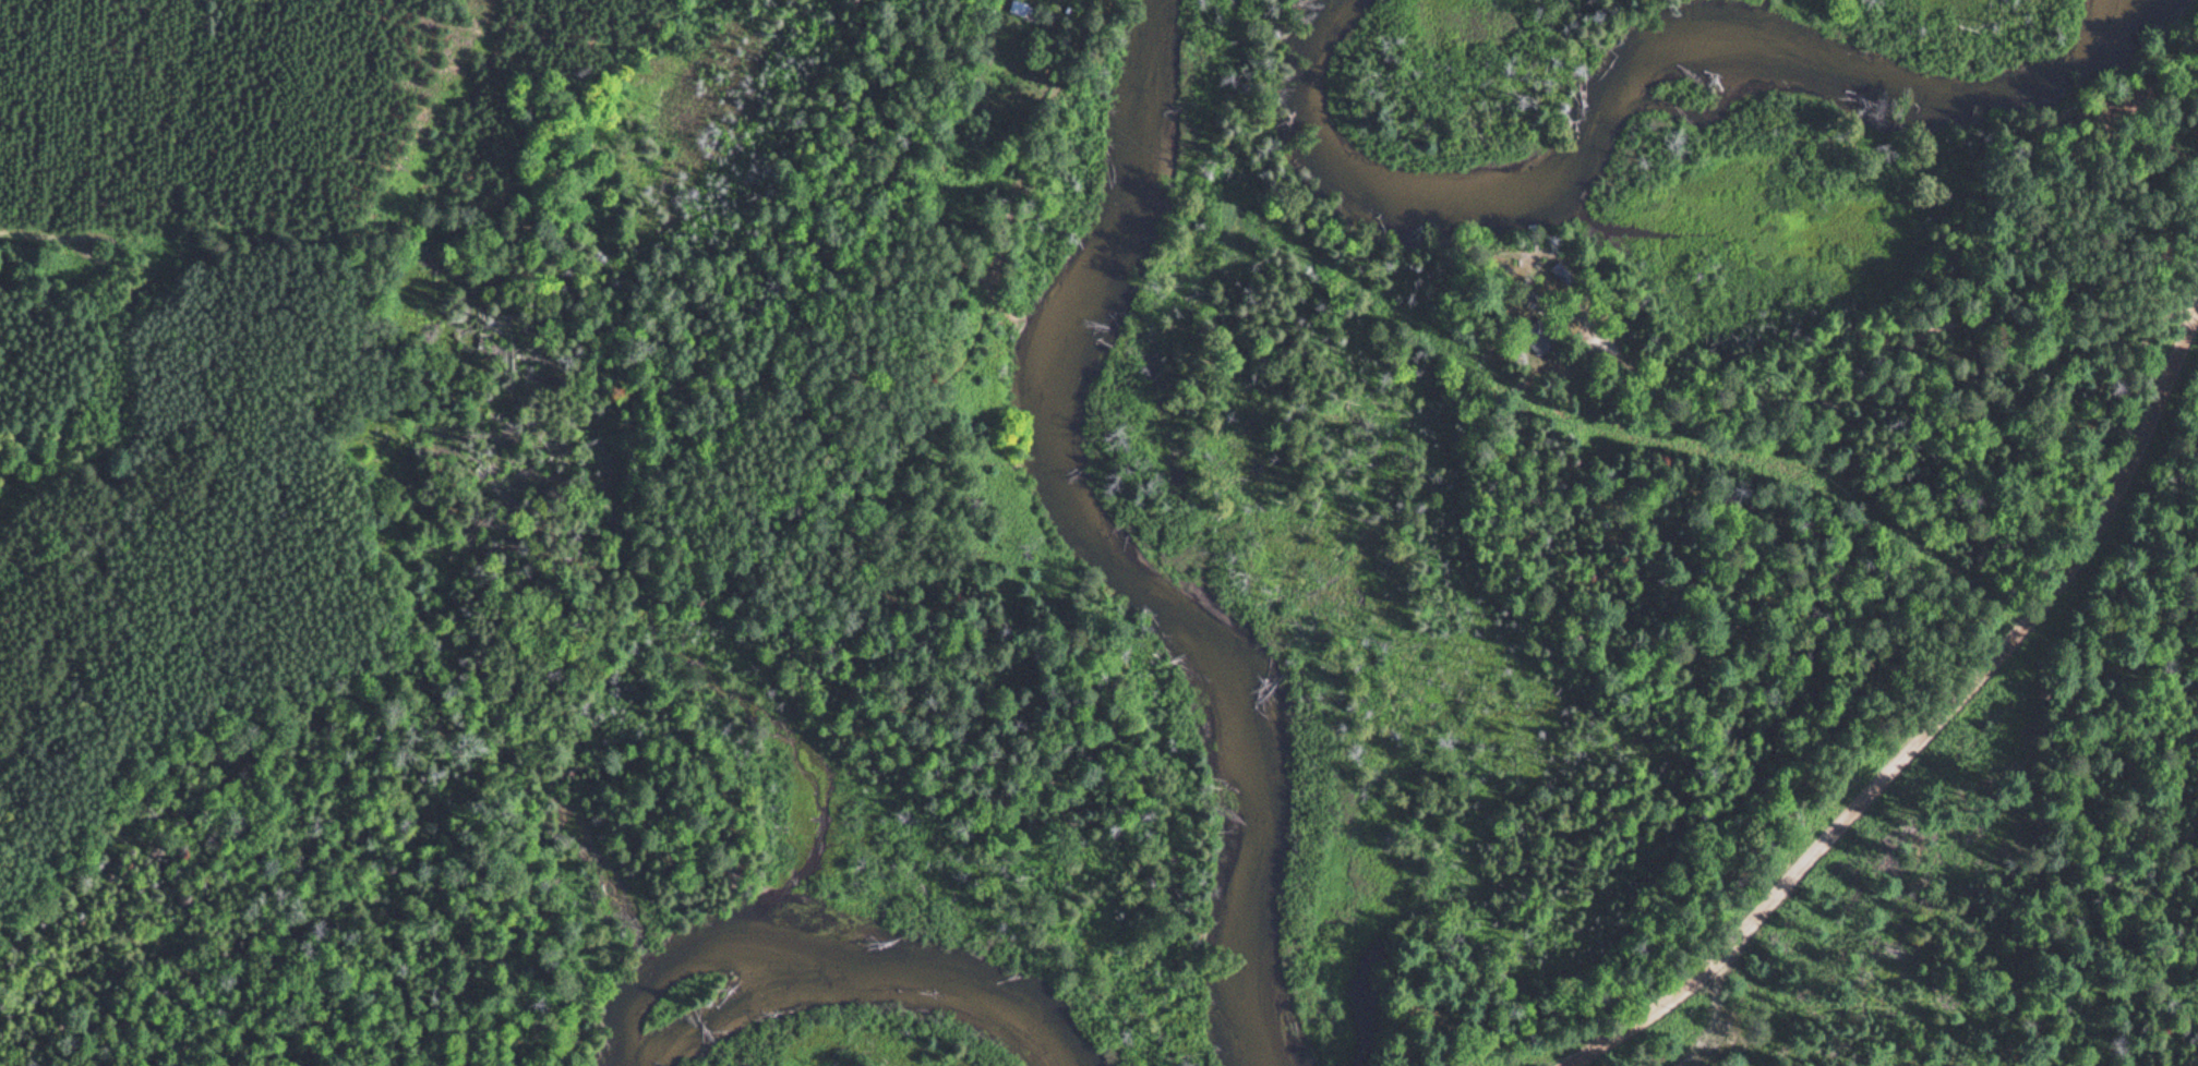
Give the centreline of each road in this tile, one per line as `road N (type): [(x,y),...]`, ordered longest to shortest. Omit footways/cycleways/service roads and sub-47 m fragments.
road 1 (residential): [(1566,1065),(1733,945),(2045,601),(2129,494),(2187,353),(2197,295)]

